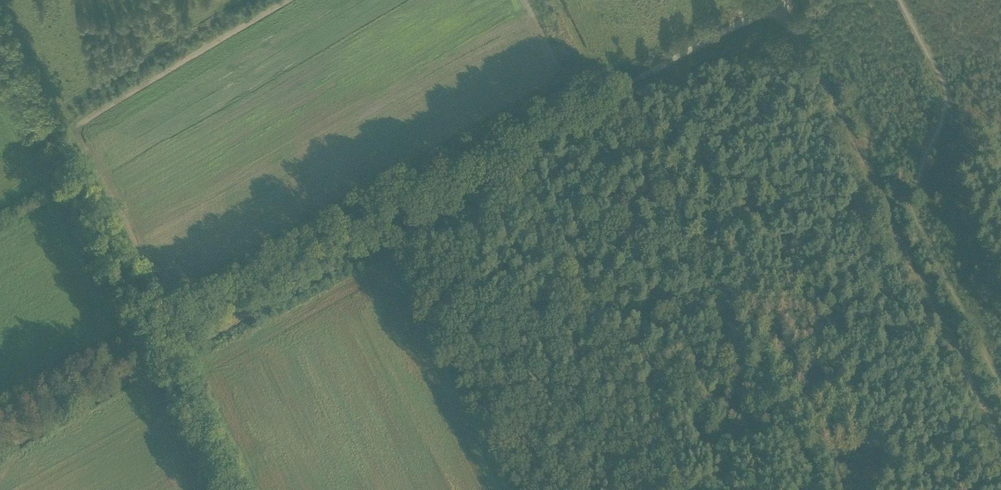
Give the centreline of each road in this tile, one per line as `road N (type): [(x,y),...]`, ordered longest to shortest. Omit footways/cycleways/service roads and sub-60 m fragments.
road 1 (unclassified): [(0,435),(780,1)]
road 2 (track): [(149,337),(0,44)]
road 3 (track): [(884,209),(870,180),(875,156),(866,140),(842,131),(780,1)]
road 4 (track): [(884,209),(982,409)]
road 5 (track): [(162,362),(229,489)]

